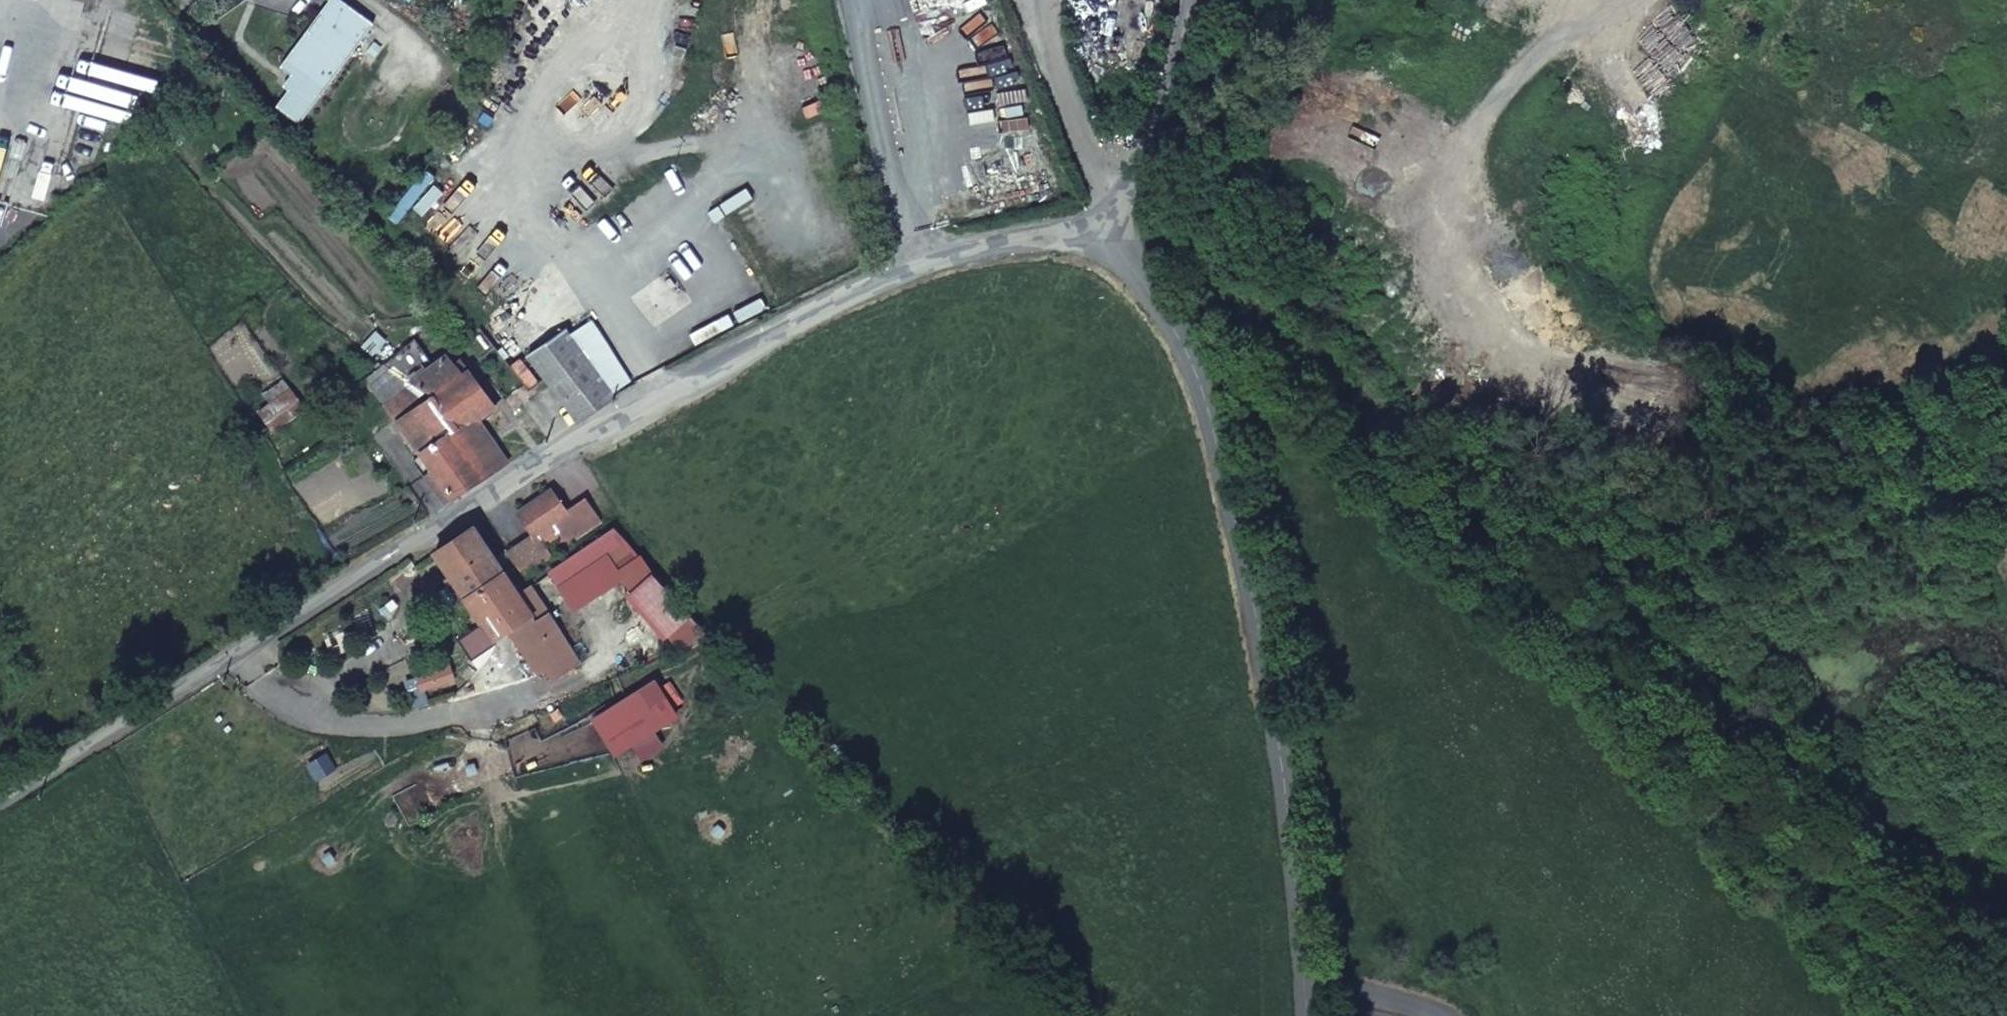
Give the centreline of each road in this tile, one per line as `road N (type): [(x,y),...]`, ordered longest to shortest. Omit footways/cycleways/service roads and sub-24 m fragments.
road 1 (residential): [(0,802),(364,570),(793,331),(915,274),(1052,231),(1114,225)]
road 2 (tertiary): [(1114,225),(1209,379),(1255,580),(1293,862),(1304,1015)]
road 3 (residential): [(1114,225),(1164,152),(1200,0)]

